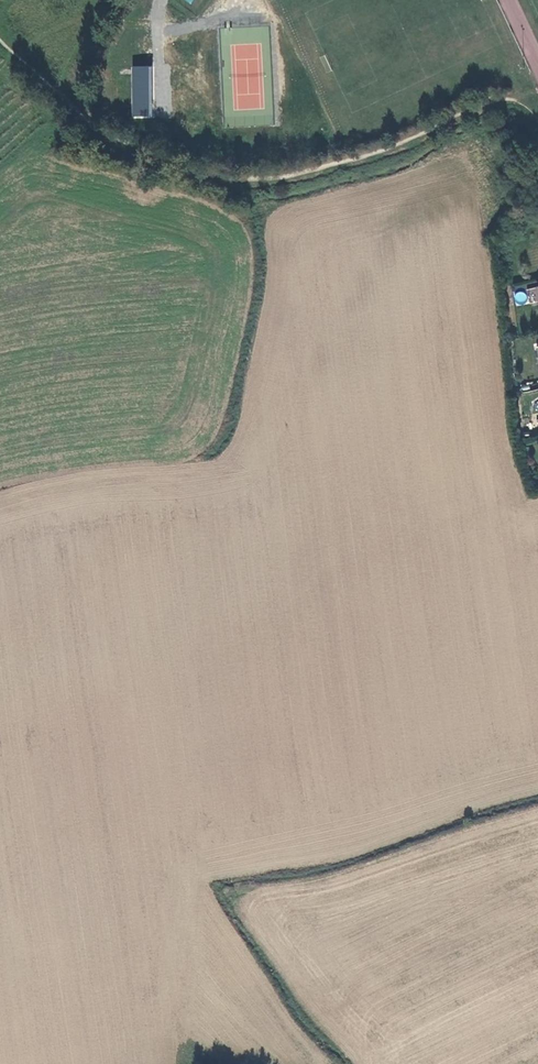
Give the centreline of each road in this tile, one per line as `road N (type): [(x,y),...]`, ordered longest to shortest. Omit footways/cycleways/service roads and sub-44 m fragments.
road 1 (track): [(0,501),(192,470)]

